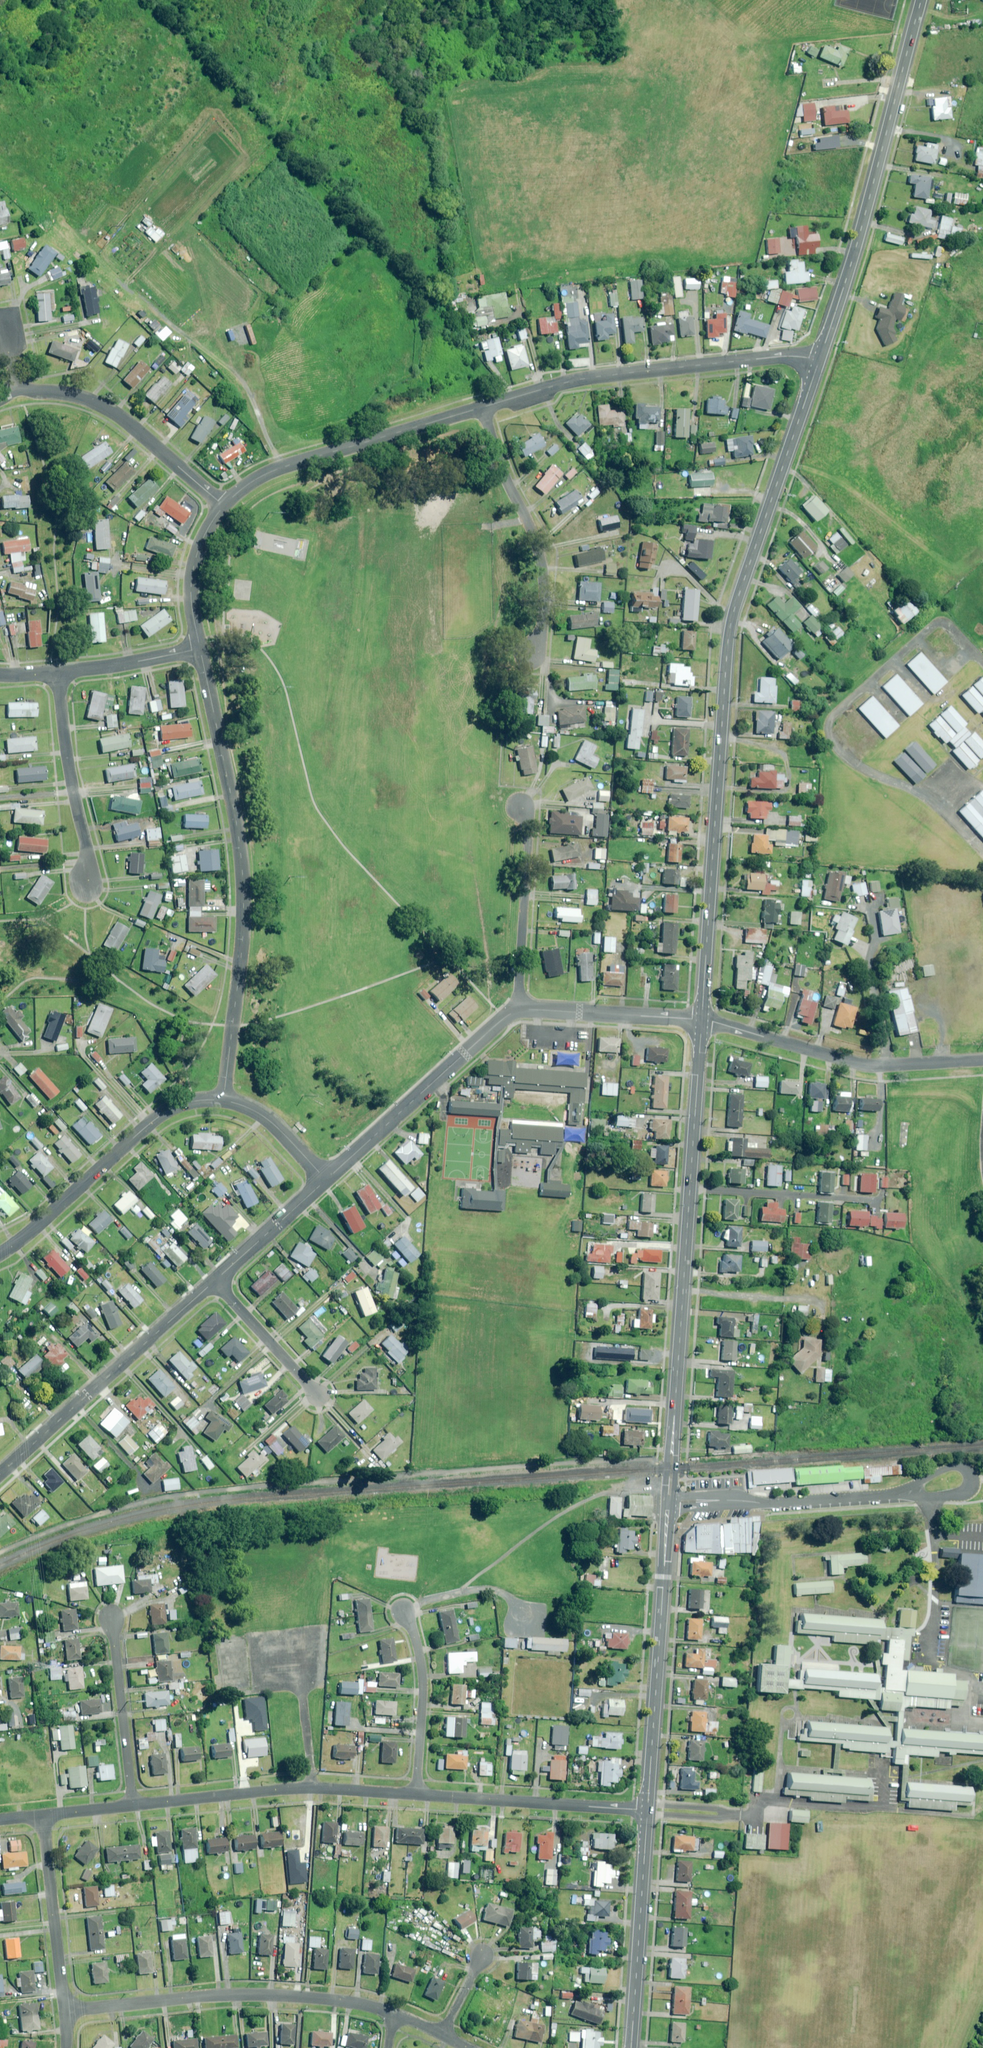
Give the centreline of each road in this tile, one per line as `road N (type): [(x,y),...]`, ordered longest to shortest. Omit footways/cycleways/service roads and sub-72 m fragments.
road 1 (track): [(672,1456),(199,1493),(69,1523),(0,1553)]
road 2 (tertiary): [(819,361),(730,625),(702,1020)]
road 3 (residential): [(223,1100),(243,939),(242,873),(200,649)]
road 4 (tertiary): [(921,0),(819,361)]
road 5 (residential): [(483,407),(584,378),(773,357),(819,361)]
road 6 (residential): [(394,2013),(264,1995),(66,2010)]
road 7 (tertiary): [(690,1188),(670,1502)]
road 8 (tertiary): [(670,1502),(648,1810)]
road 9 (residential): [(0,1474),(216,1280)]
road 10 (residential): [(982,1059),(872,1066),(702,1020)]
road 11 (residential): [(134,1806),(313,1788),(416,1795)]
road 12 (residential): [(225,505),(288,465),(483,407)]
road 13 (residential): [(0,1254),(164,1113),(223,1100)]
road 14 (residential): [(531,654),(542,627),(541,553),(483,407)]
road 15 (residential): [(326,1179),(520,1009)]
road 16 (residential): [(225,505),(110,410),(54,392),(14,391)]
road 17 (tertiary): [(648,1810),(631,2047)]
road 18 (residential): [(416,1795),(648,1810)]
road 19 (residential): [(88,882),(58,672)]
road 20 (residential): [(670,1502),(882,1500)]
road 21 (residential): [(521,807),(529,828),(520,1009)]
road 22 (residential): [(66,2010),(42,1816)]
road 23 (residential): [(403,1609),(423,1690),(416,1795)]
road 24 (residential): [(113,1619),(134,1806)]
road 25 (residential): [(520,1009),(702,1020)]
road 26 (residential): [(868,1196),(690,1188)]
road 27 (tertiary): [(702,1020),(690,1188)]
road 28 (residential): [(318,1394),(216,1280)]
road 29 (residential): [(200,649),(193,573),(225,505)]
road 30 (residential): [(216,1280),(326,1179)]
road 31 (residential): [(882,1500),(948,1468),(966,1471),(962,1494),(930,1498)]
road 32 (residential): [(58,672),(200,649)]
road 33 (residential): [(223,1100),(265,1117),(326,1179)]

